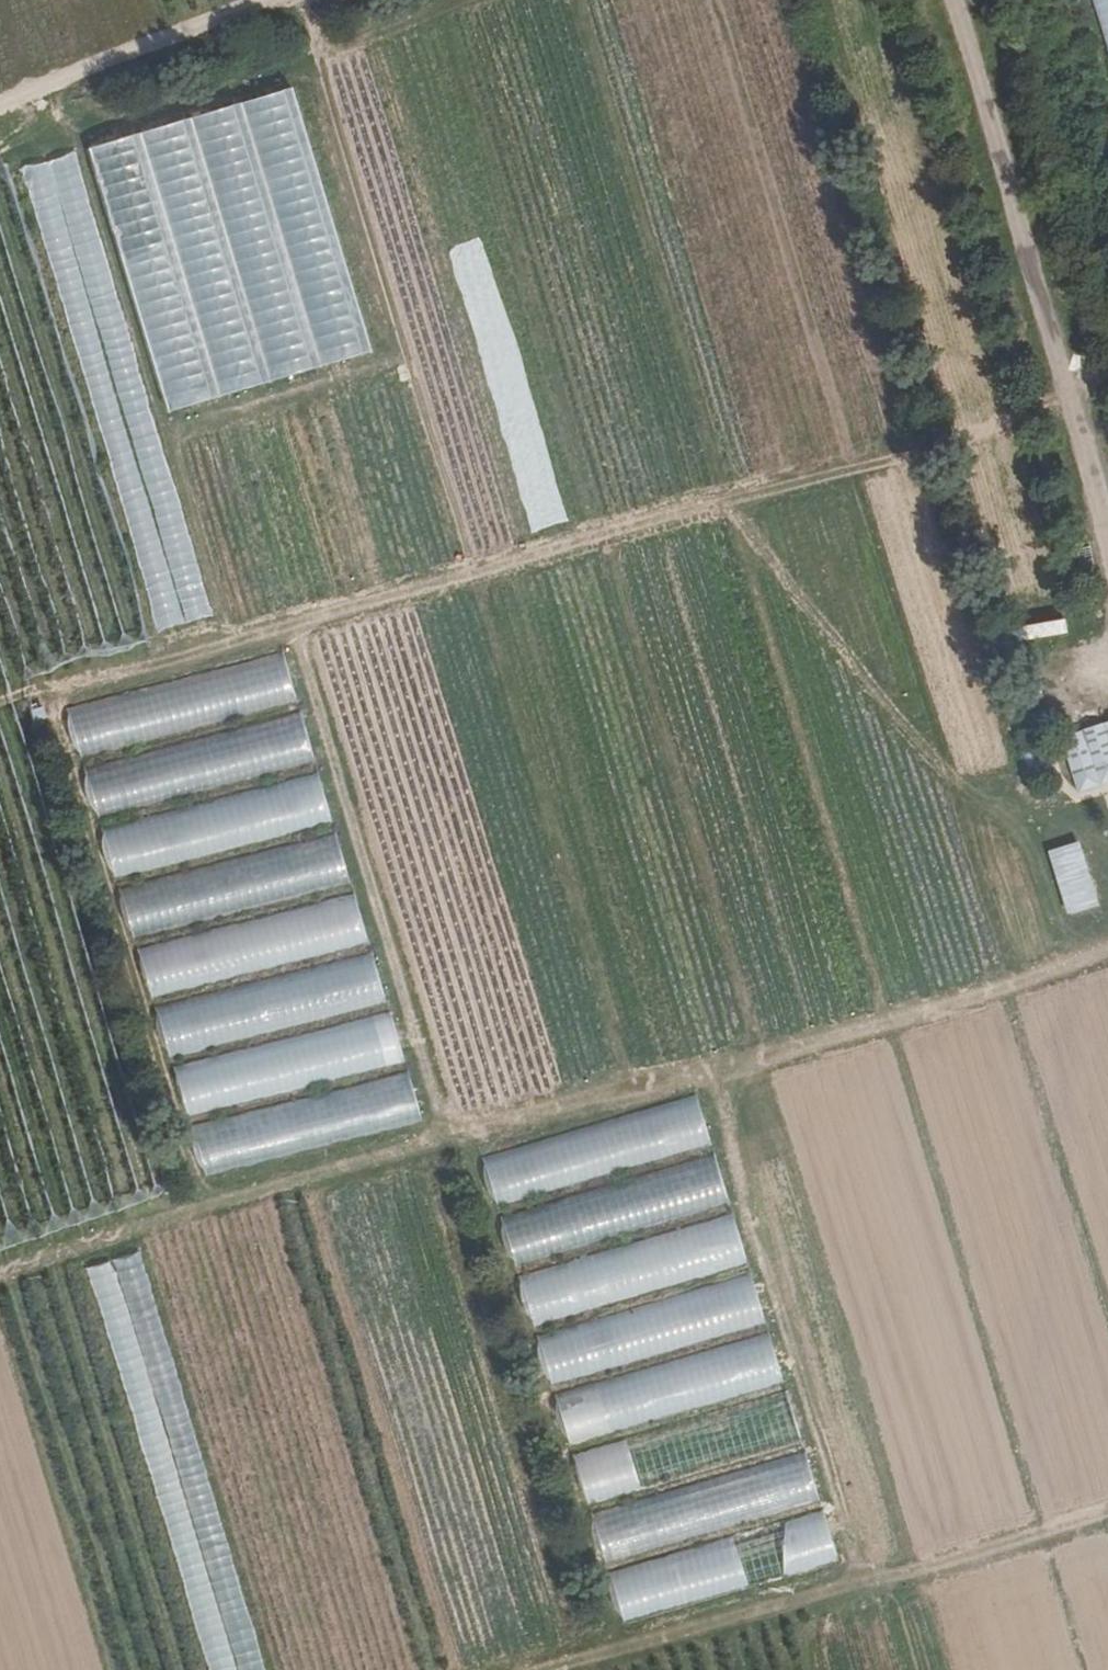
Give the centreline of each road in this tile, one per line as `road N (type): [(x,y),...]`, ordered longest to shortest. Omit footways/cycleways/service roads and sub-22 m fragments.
road 1 (track): [(0,110),(268,0)]

